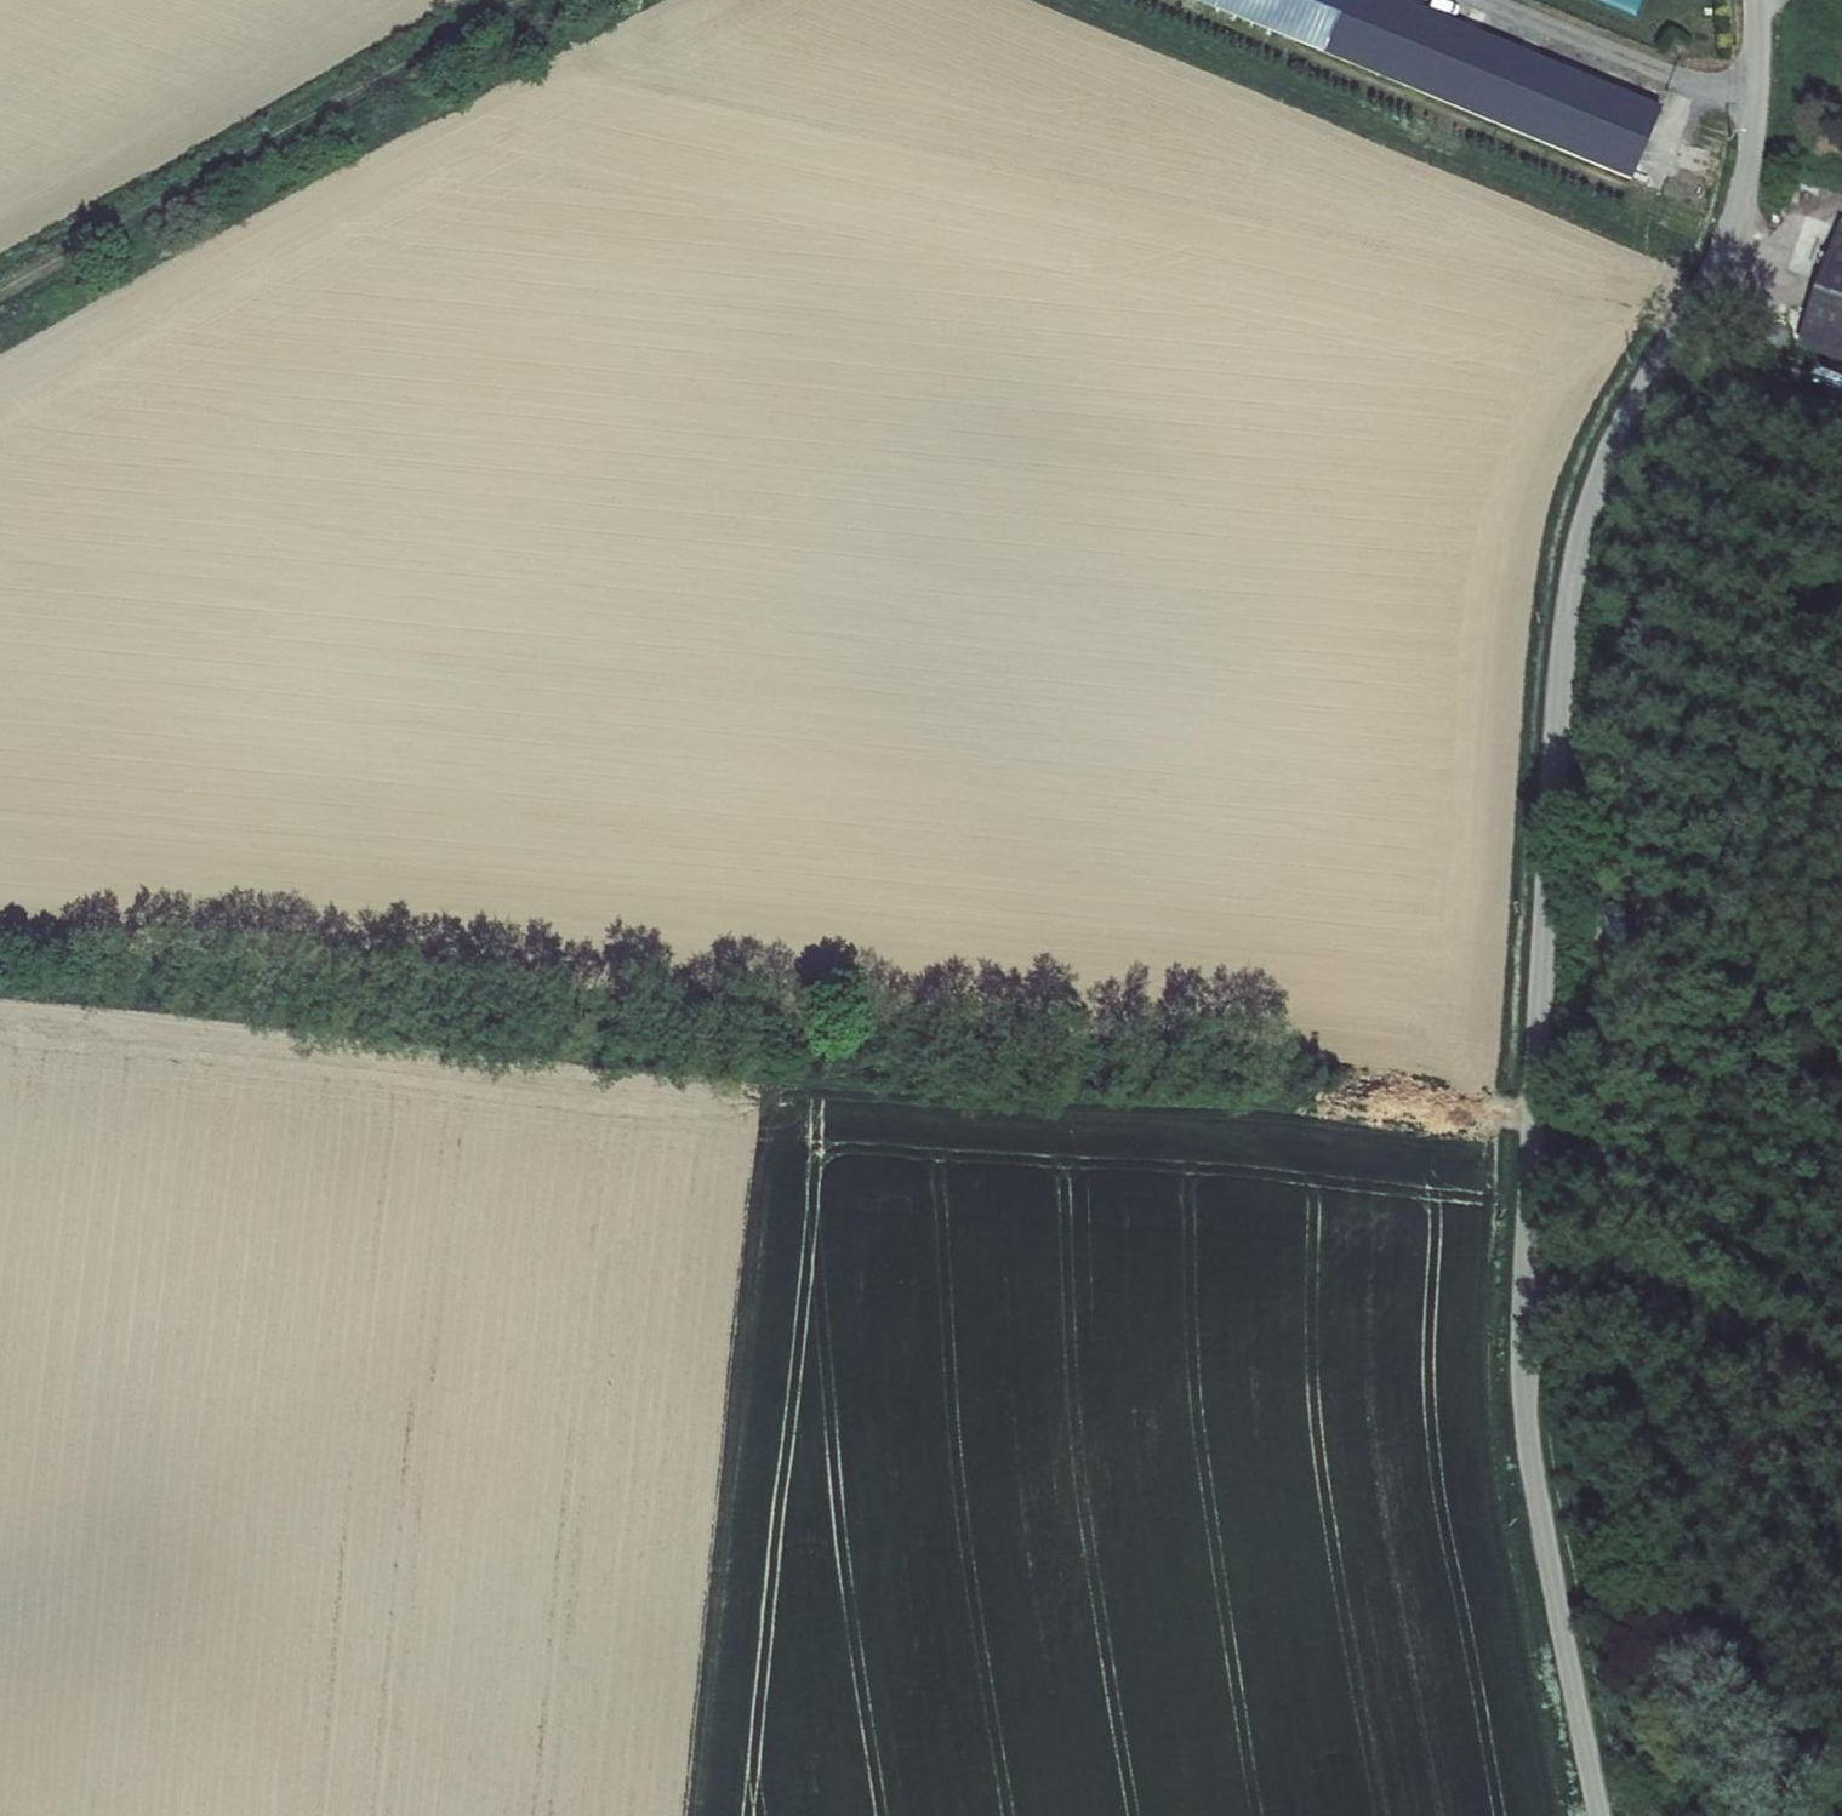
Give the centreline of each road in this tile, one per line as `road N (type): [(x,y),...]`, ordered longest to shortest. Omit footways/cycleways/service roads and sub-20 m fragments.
road 1 (unclassified): [(1755,0),(1754,125),(1738,207),(1602,470),(1579,545),(1566,638),(1523,1378),(1531,1464),(1601,1815)]
road 2 (track): [(526,0),(0,291)]

